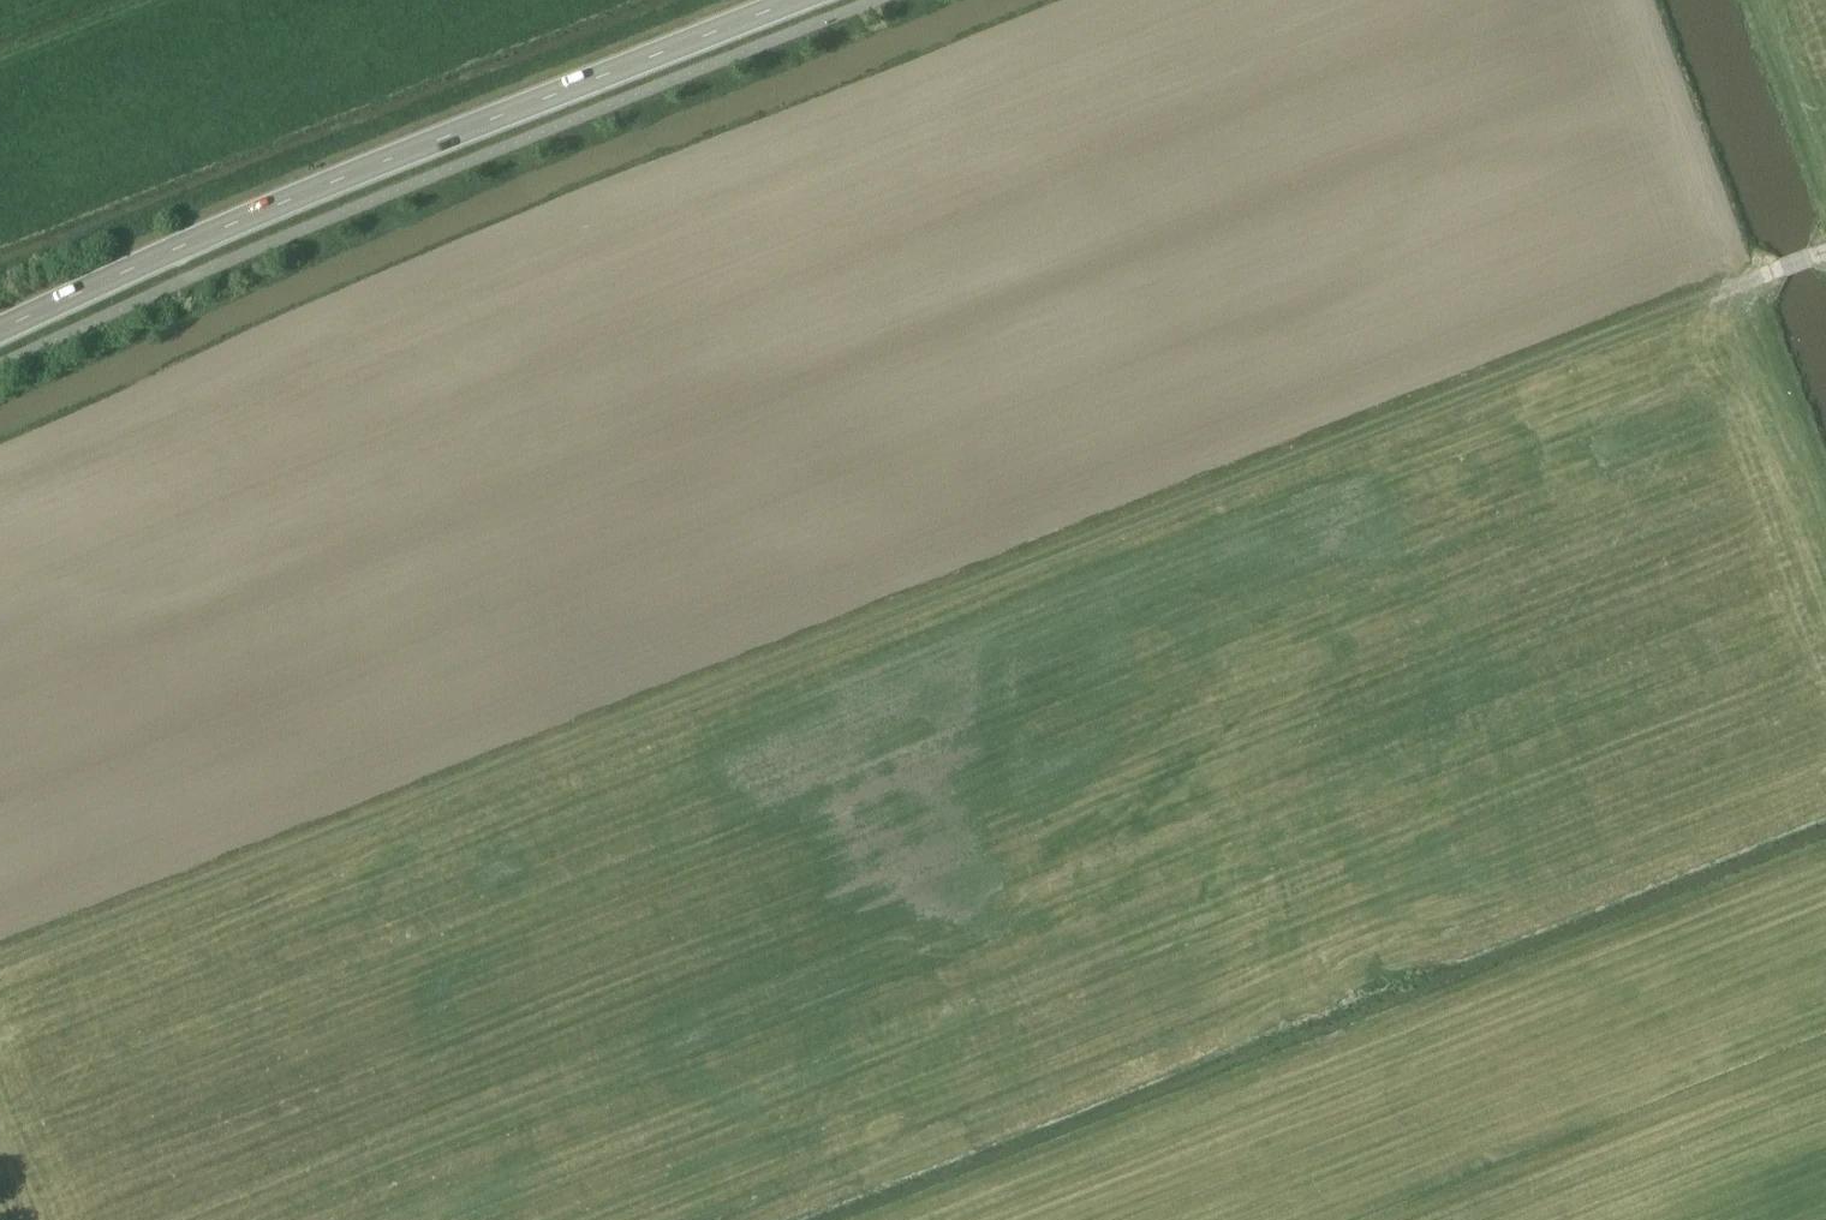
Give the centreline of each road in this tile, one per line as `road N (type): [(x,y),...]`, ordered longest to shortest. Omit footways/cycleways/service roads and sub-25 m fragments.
road 1 (tertiary): [(0,334),(500,114),(793,0)]

